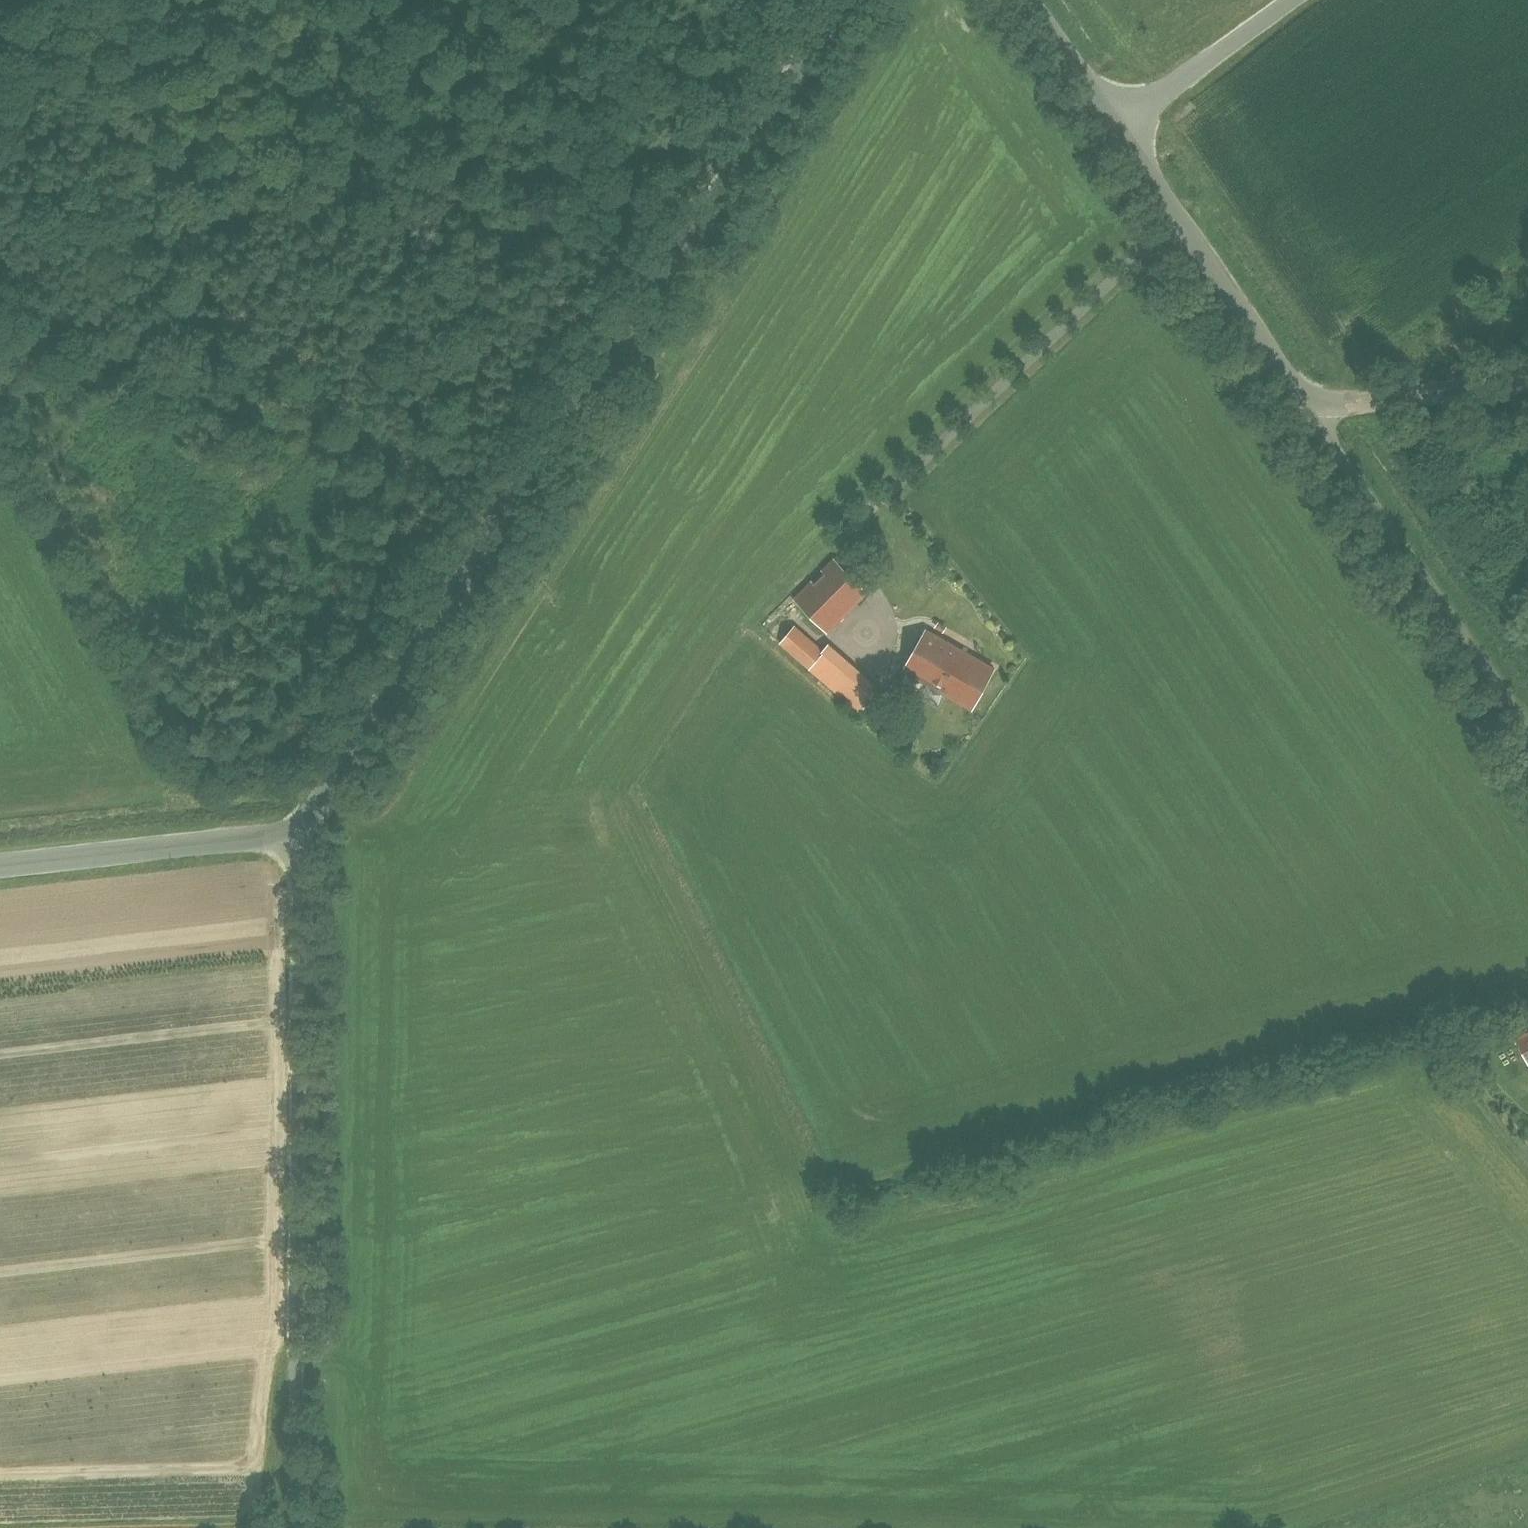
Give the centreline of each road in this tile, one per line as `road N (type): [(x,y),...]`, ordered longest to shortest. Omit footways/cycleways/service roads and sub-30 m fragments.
road 1 (unclassified): [(288,829),(307,818),(867,0)]
road 2 (residential): [(288,829),(297,908),(292,1527)]
road 3 (residential): [(1527,739),(1302,409)]
road 4 (residential): [(1302,409),(1112,130)]
road 5 (unclassified): [(0,868),(288,829)]
road 6 (unclassified): [(1527,385),(1302,409)]
road 7 (unclassified): [(1112,130),(1289,0)]
road 8 (residential): [(1112,130),(1020,0)]

